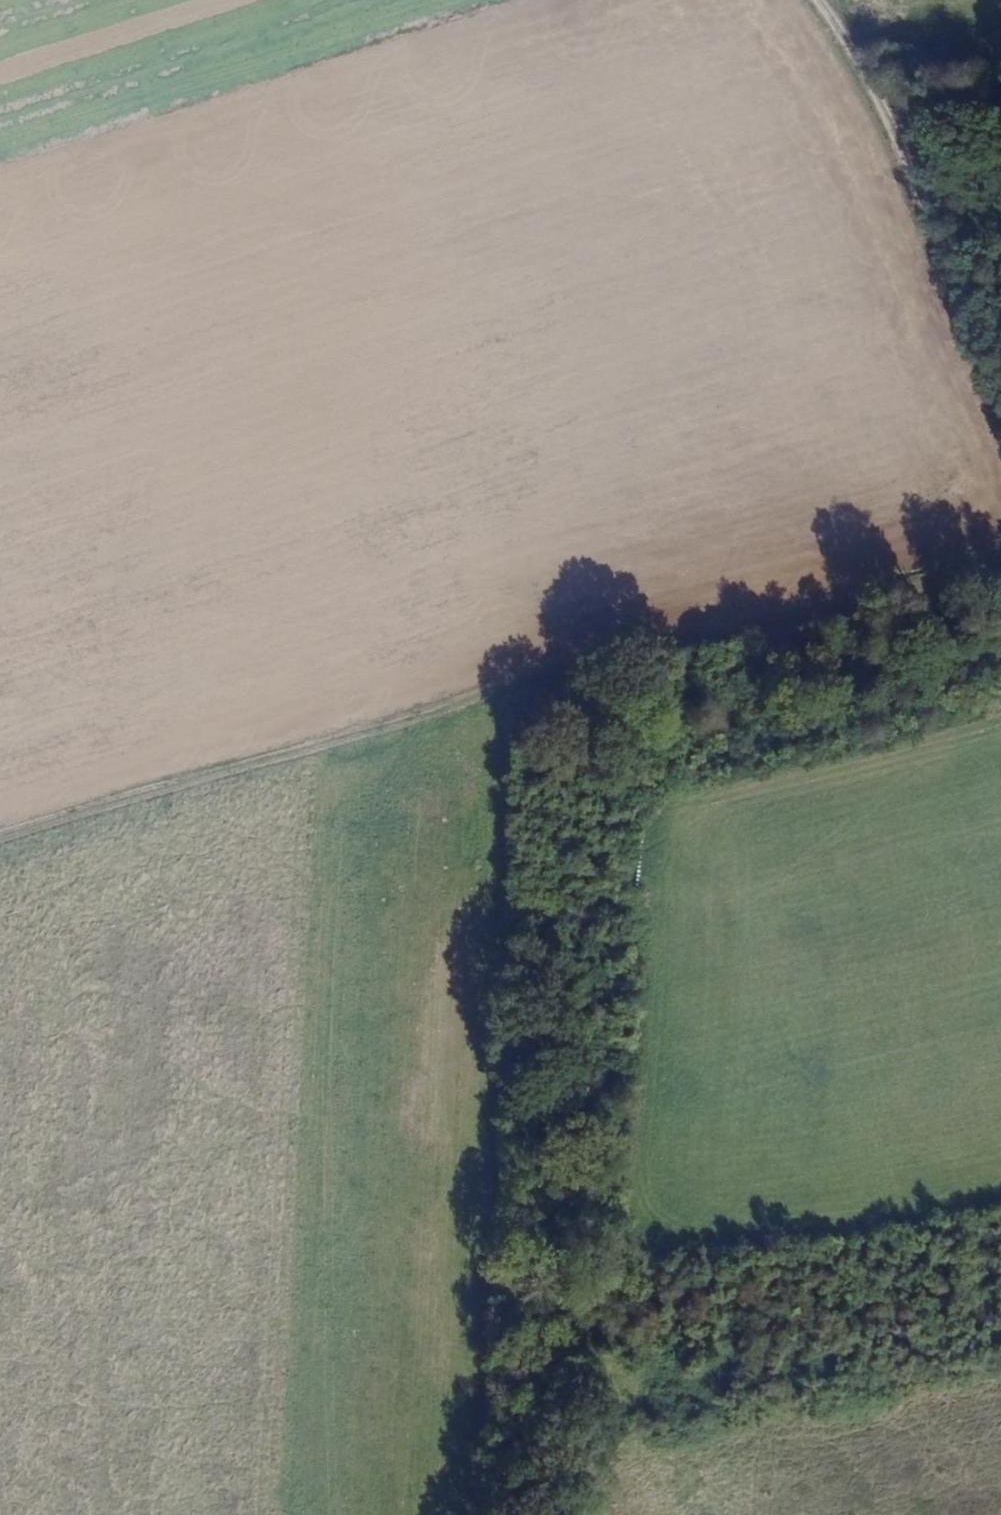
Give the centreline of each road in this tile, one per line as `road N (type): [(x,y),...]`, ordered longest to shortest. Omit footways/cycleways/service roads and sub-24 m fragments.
road 1 (track): [(1000,541),(679,651),(522,682),(315,767),(0,856)]
road 2 (track): [(821,0),(870,55),(1000,361)]

